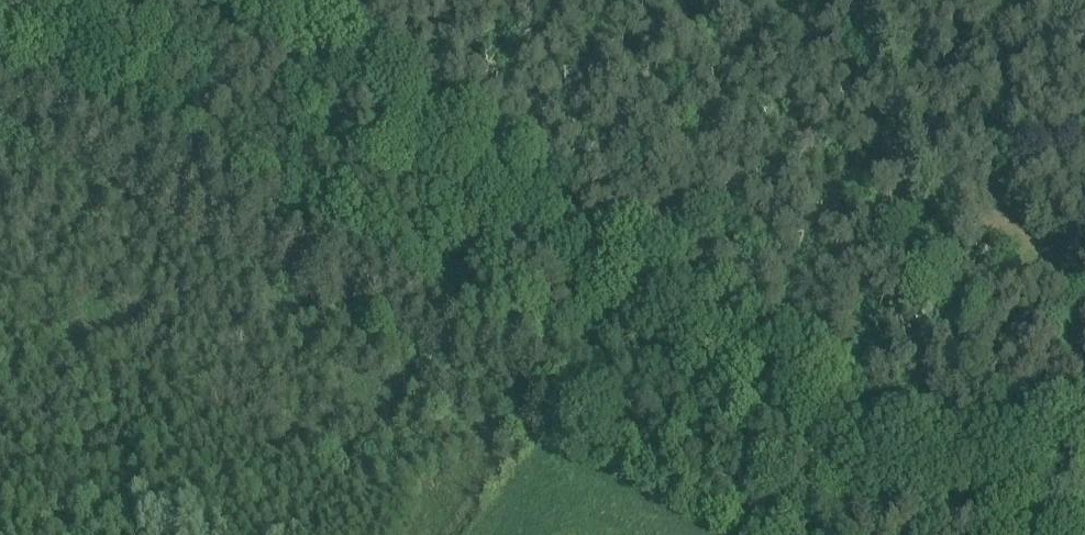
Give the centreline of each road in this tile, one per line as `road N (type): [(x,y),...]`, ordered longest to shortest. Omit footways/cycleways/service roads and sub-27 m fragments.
road 1 (unclassified): [(980,534),(245,0)]

